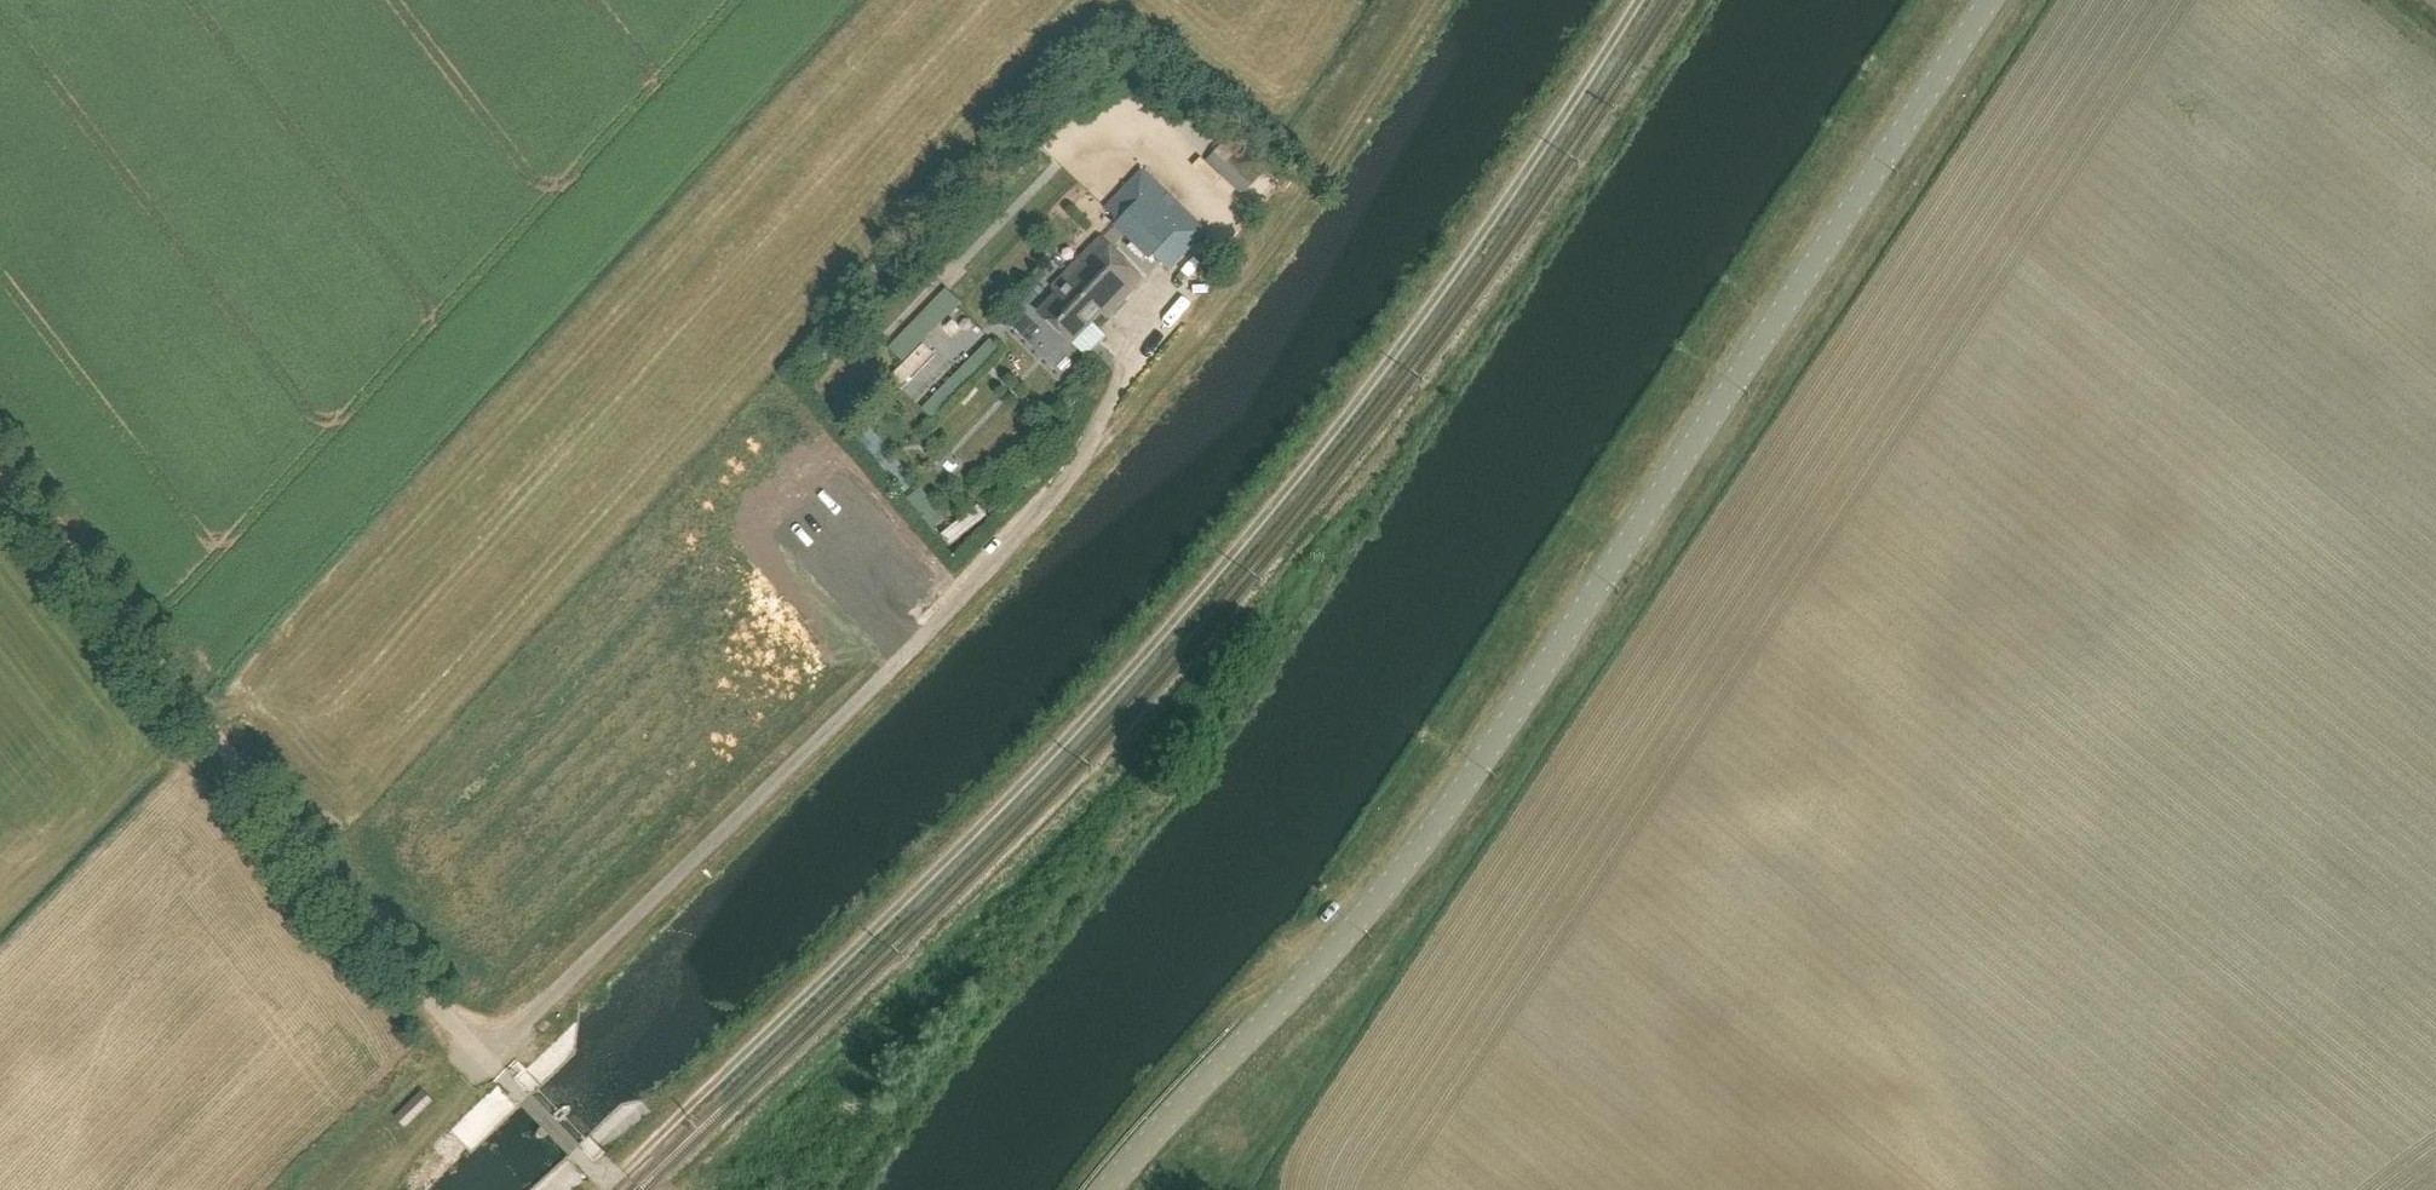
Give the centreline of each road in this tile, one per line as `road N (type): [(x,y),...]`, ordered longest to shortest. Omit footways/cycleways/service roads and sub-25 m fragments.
road 1 (track): [(629,1189),(599,1165),(636,1156),(846,958),(1215,575),(1471,249),(1639,0)]
road 2 (tertiary): [(1104,1189),(1313,969),(1450,809),(1987,0)]
road 3 (unclassified): [(599,1165),(486,1059),(266,798),(0,460)]

